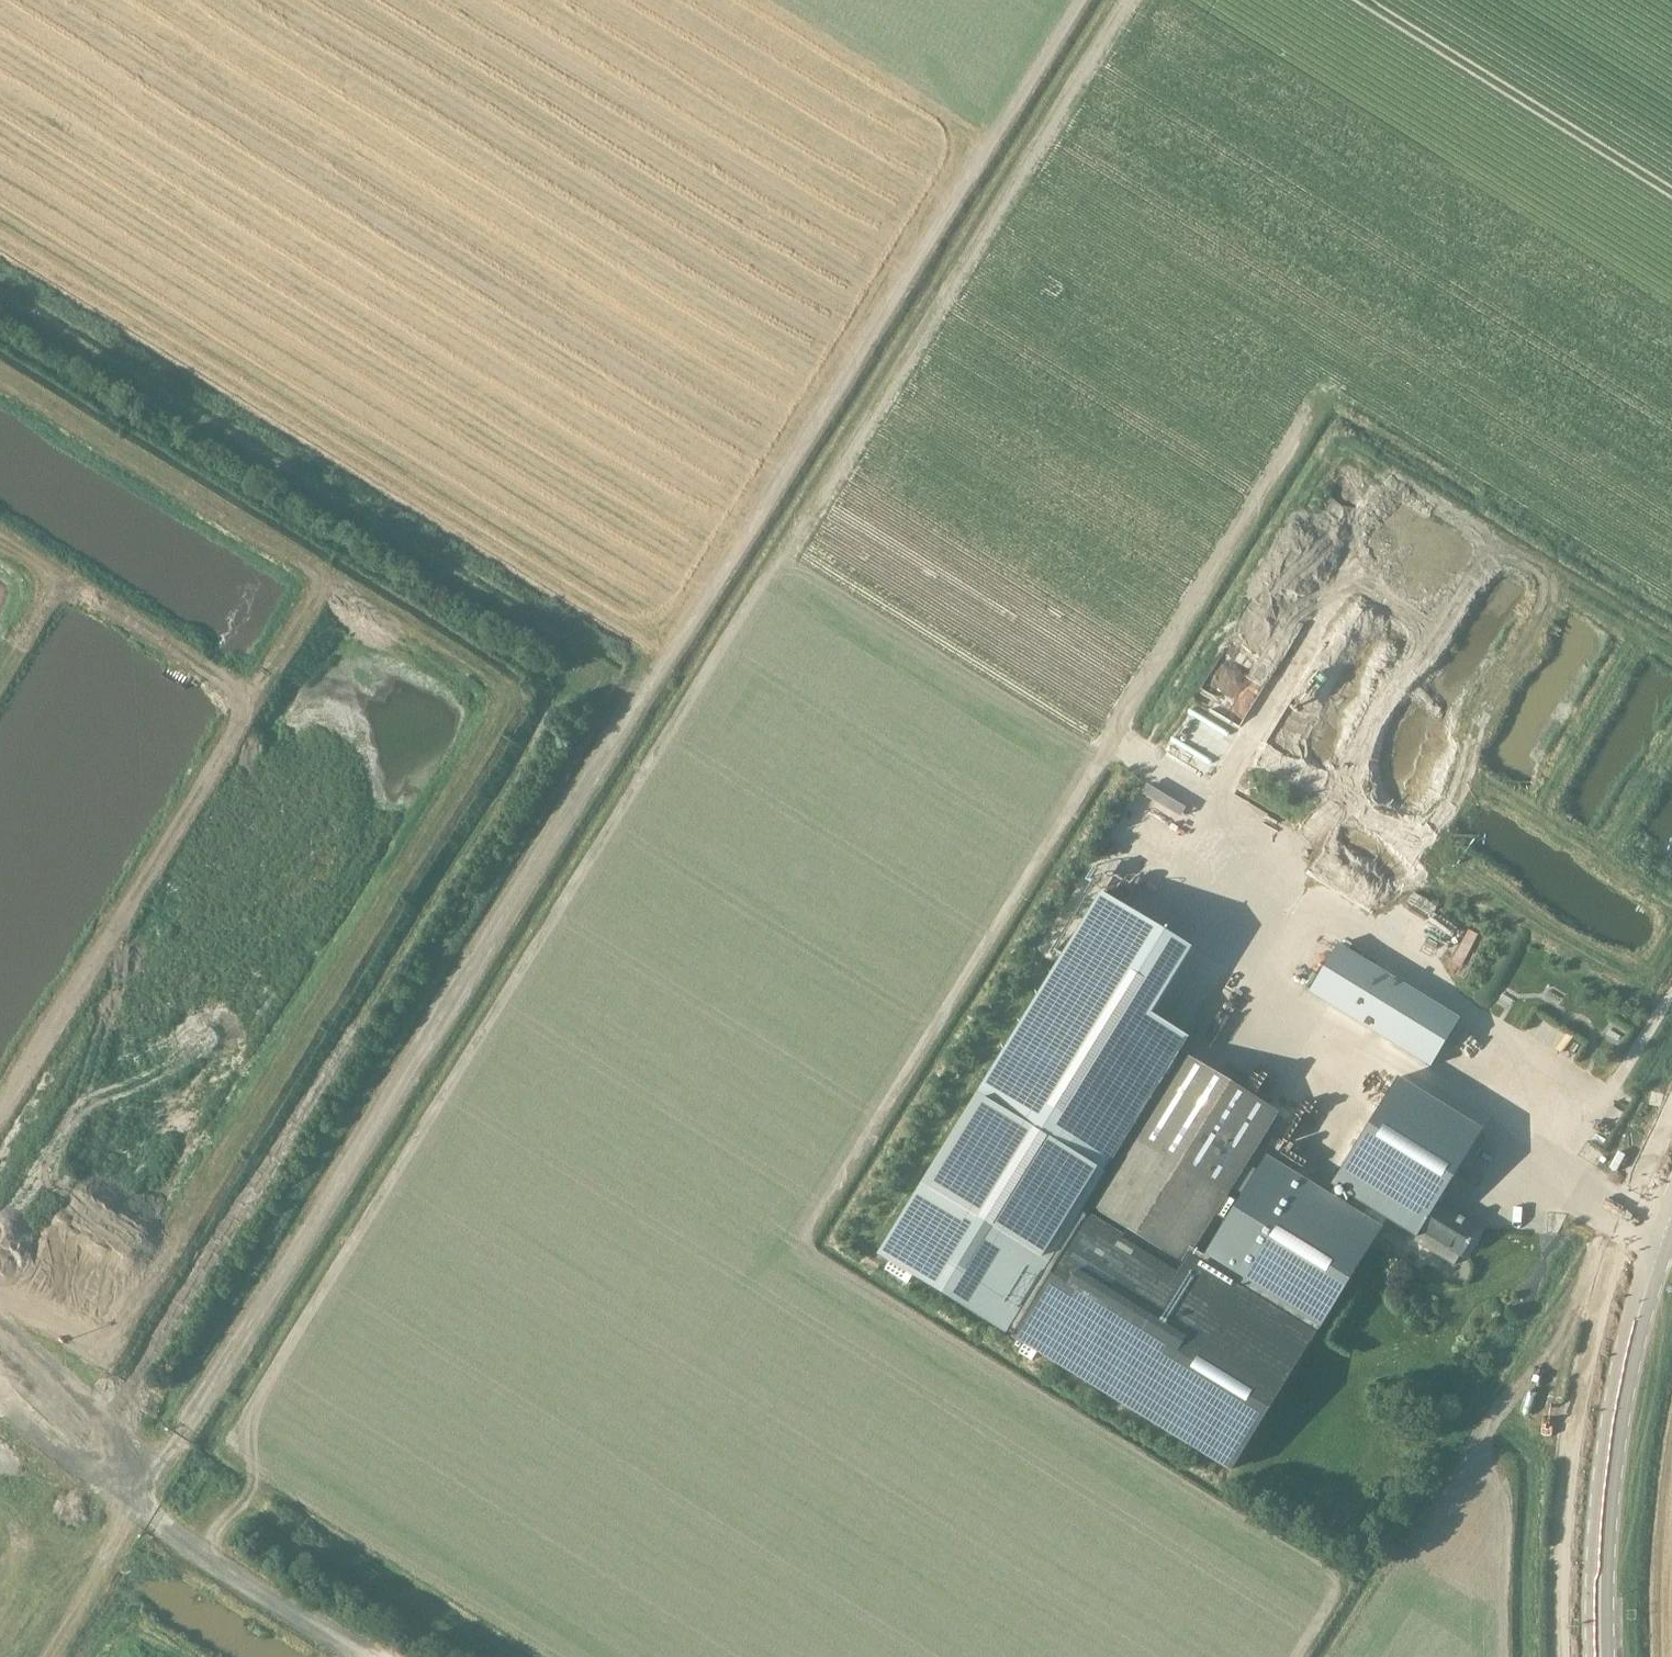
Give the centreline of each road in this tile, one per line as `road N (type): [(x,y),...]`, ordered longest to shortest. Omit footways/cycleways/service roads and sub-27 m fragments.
road 1 (track): [(1128,0),(233,1443),(257,1479),(197,1551)]
road 2 (secondary): [(1600,1656),(1602,1526),(1617,1406),(1671,1212)]
road 3 (track): [(1671,993),(1547,1173)]

